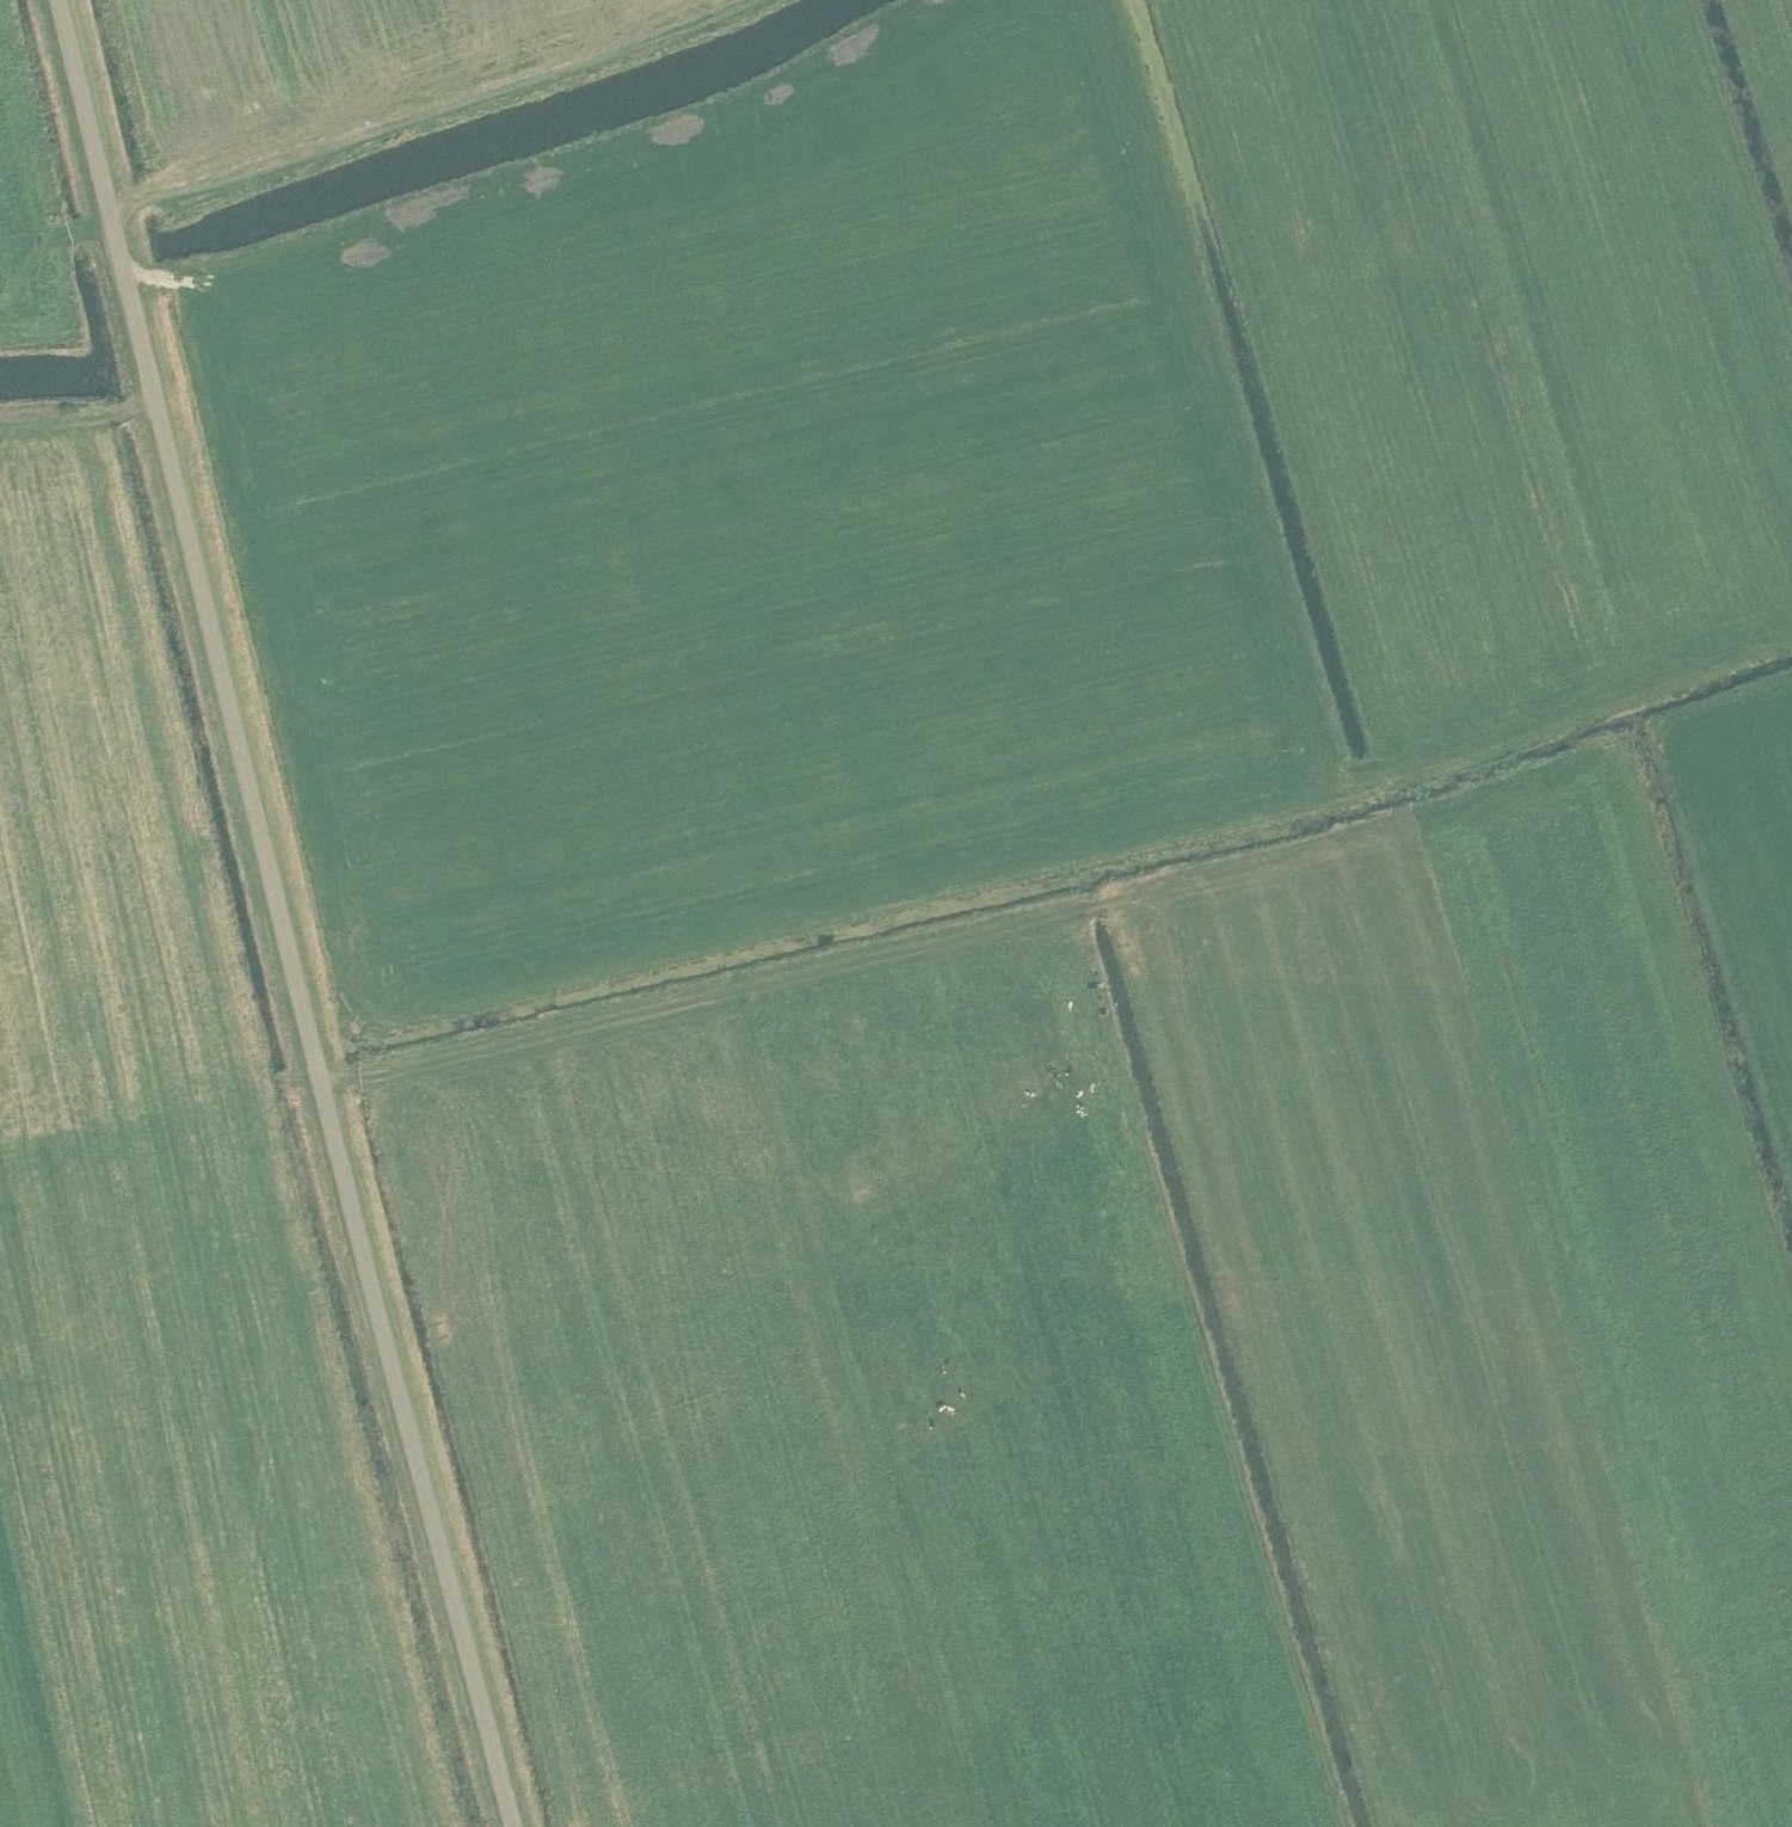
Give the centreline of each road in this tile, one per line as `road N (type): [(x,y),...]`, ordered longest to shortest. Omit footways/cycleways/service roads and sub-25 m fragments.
road 1 (unclassified): [(514,1826),(382,1335),(57,0)]

